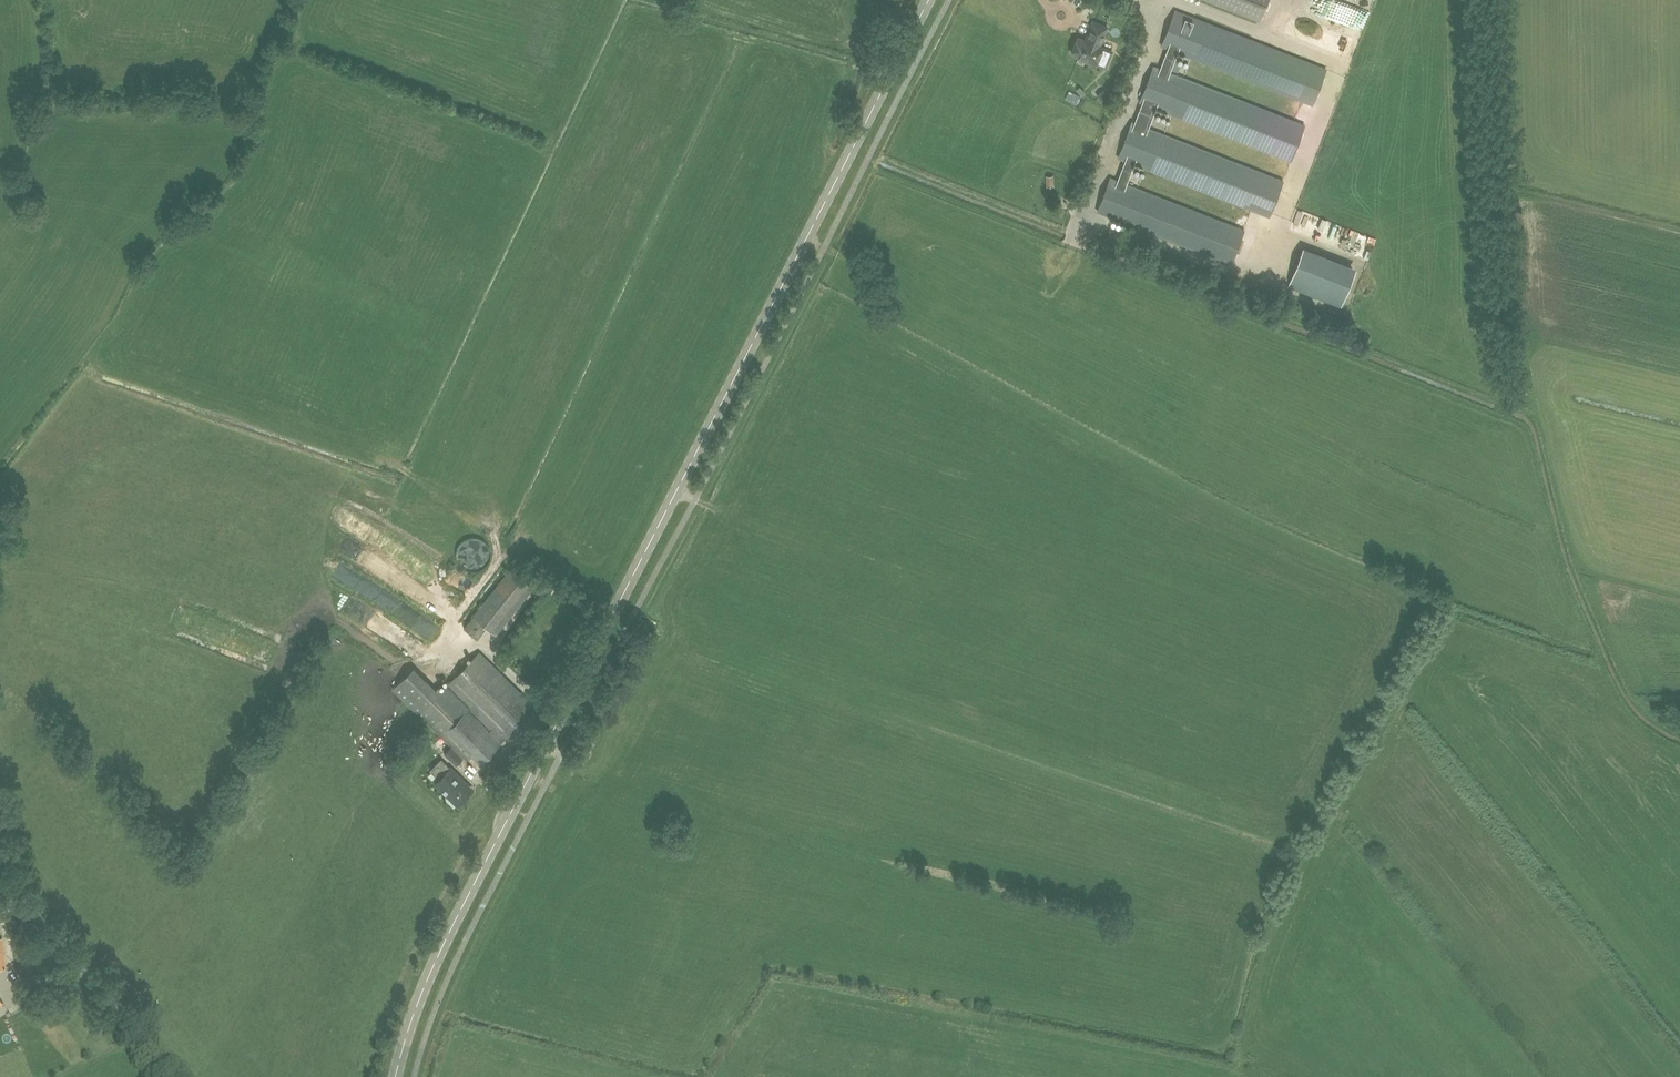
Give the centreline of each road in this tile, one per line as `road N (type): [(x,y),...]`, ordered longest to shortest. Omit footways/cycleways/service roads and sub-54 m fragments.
road 1 (secondary): [(396,1076),(433,966),(929,0)]
road 2 (unclassified): [(183,1076),(15,893)]

